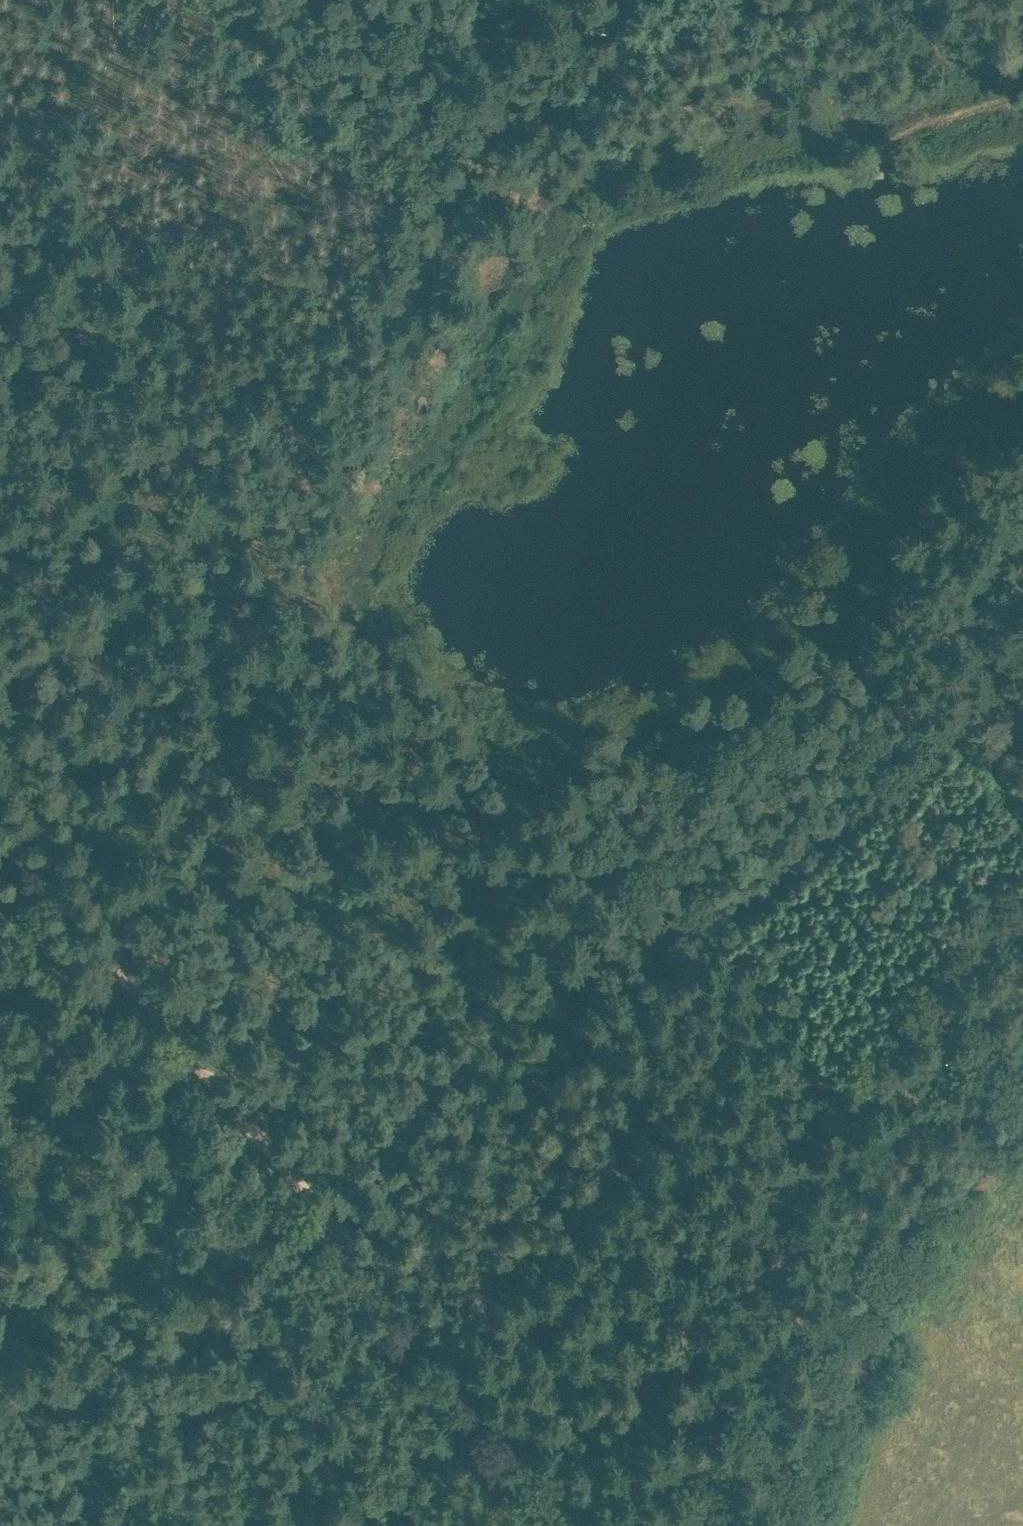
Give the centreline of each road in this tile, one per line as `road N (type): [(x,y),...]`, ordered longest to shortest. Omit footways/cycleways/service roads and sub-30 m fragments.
road 1 (track): [(583,1525),(0,827)]

